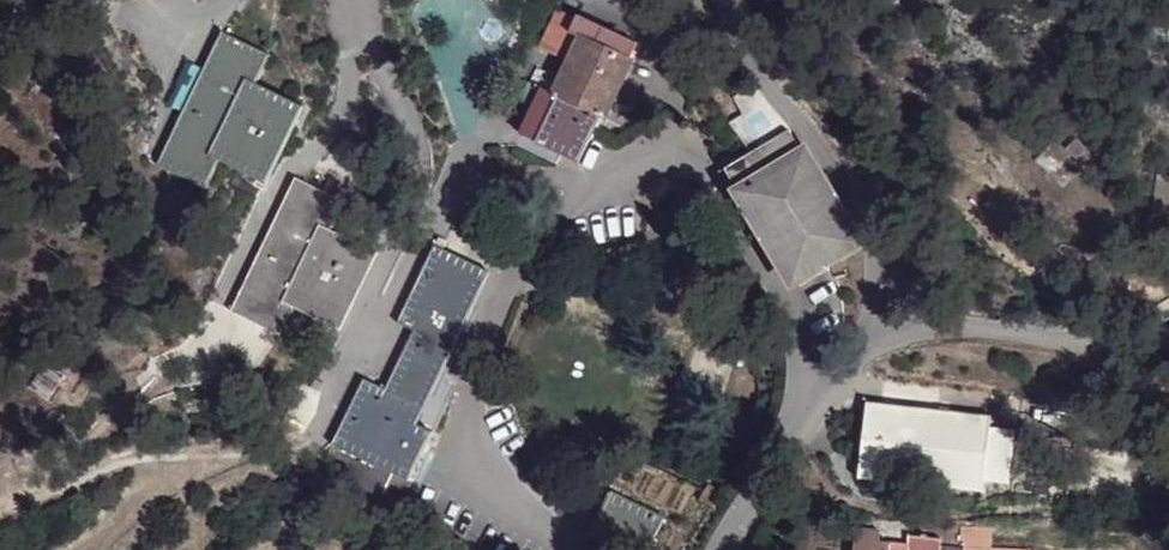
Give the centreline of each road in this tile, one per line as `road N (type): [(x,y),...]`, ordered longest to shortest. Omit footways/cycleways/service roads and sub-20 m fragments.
road 1 (unclassified): [(793,449),(808,394),(804,359),(781,306),(699,175),(667,154),(639,151),(558,206),(475,382),(466,431),(482,474),(568,549)]
road 2 (unclassified): [(793,449),(889,304),(886,266),(730,0)]
road 3 (track): [(863,348),(895,332),(924,330),(1104,344),(1168,337)]
road 4 (unclassified): [(724,549),(793,449)]

